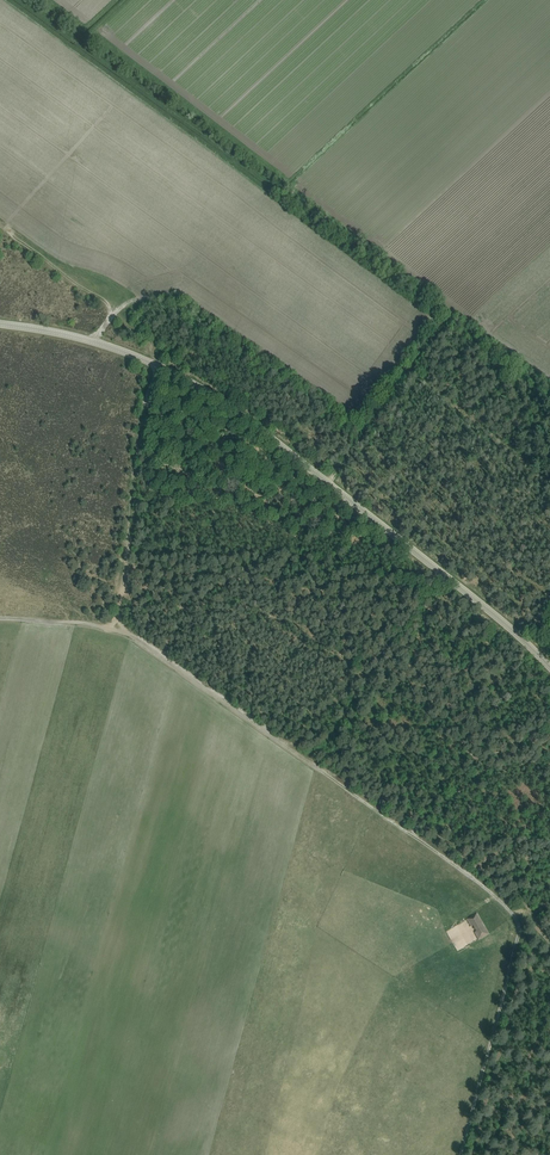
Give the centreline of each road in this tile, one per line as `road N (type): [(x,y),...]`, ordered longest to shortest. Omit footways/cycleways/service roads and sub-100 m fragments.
road 1 (tertiary): [(549,663),(205,385),(121,347),(0,323)]
road 2 (track): [(297,751),(118,622),(0,621)]
road 3 (track): [(463,1154),(528,915)]
road 4 (track): [(407,829),(549,726)]
road 5 (track): [(528,915),(407,829)]
road 6 (track): [(407,829),(297,751)]

